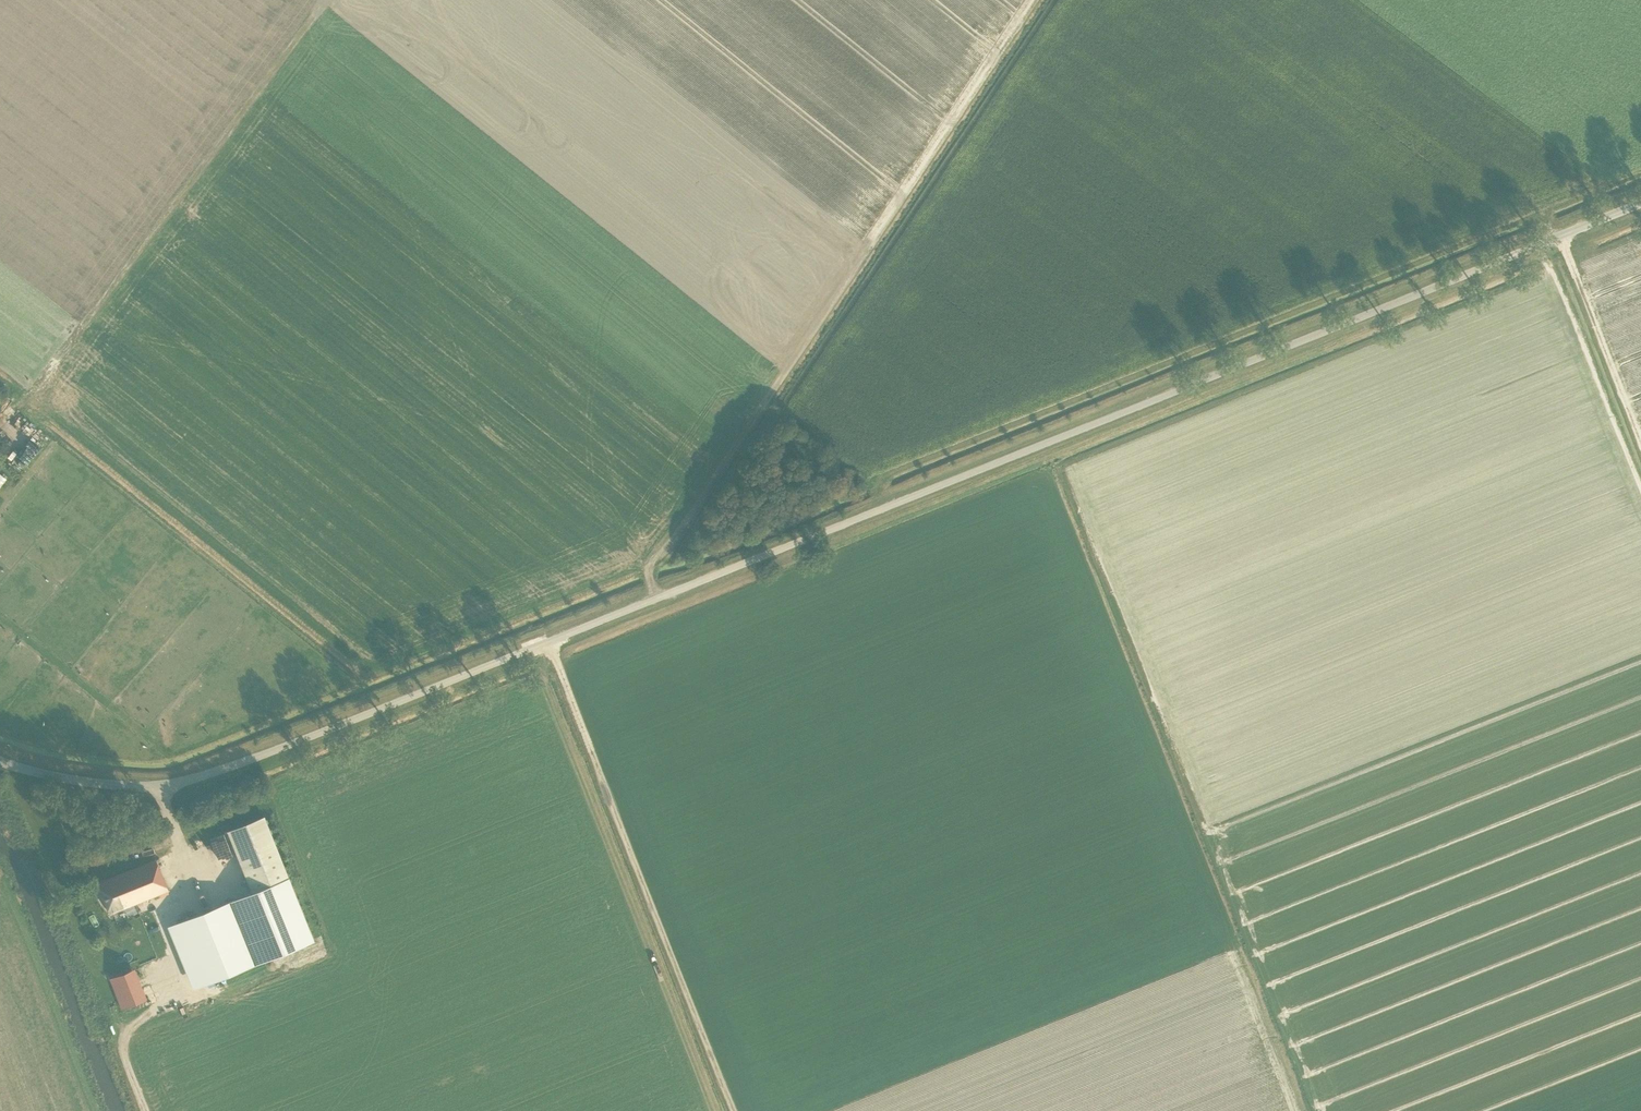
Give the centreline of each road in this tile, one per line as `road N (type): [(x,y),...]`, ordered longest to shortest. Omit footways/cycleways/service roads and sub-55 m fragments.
road 1 (unclassified): [(0,760),(140,785),(213,772),(1640,202)]

